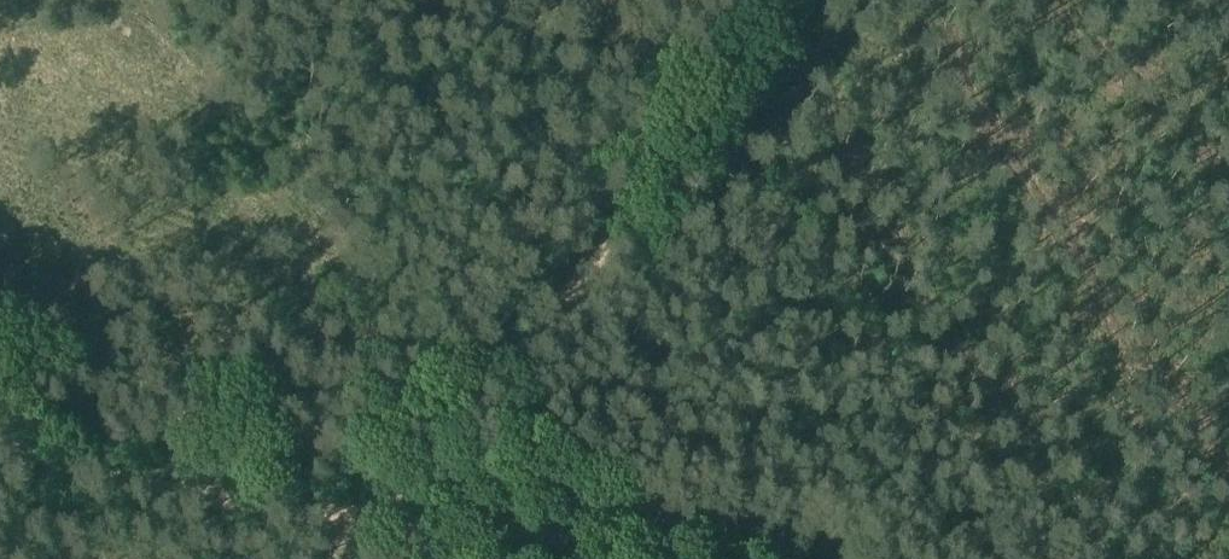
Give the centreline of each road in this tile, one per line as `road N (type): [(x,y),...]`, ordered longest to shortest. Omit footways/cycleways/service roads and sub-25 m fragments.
road 1 (track): [(382,516),(796,0)]
road 2 (track): [(382,516),(151,485),(0,439)]
road 3 (track): [(619,558),(481,522),(382,516)]

